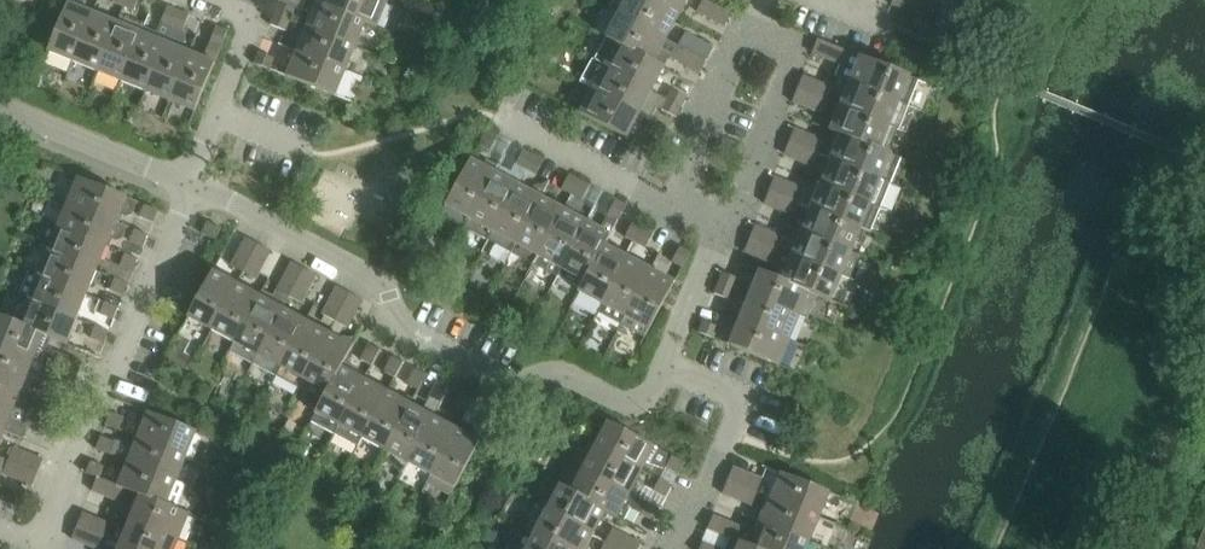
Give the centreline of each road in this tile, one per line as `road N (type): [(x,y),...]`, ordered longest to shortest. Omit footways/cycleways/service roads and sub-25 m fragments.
road 1 (residential): [(667,368),(641,408),(565,375),(501,391),(398,330),(382,285),(191,186)]
road 2 (residential): [(38,547),(191,186)]
road 3 (residential): [(666,548),(712,484),(746,403),(667,368)]
road 4 (residential): [(730,231),(798,52),(748,31)]
road 5 (residential): [(191,186),(0,103)]
road 6 (residential): [(672,208),(500,120)]
road 7 (residential): [(672,208),(748,31)]
road 8 (residential): [(667,368),(730,231)]

